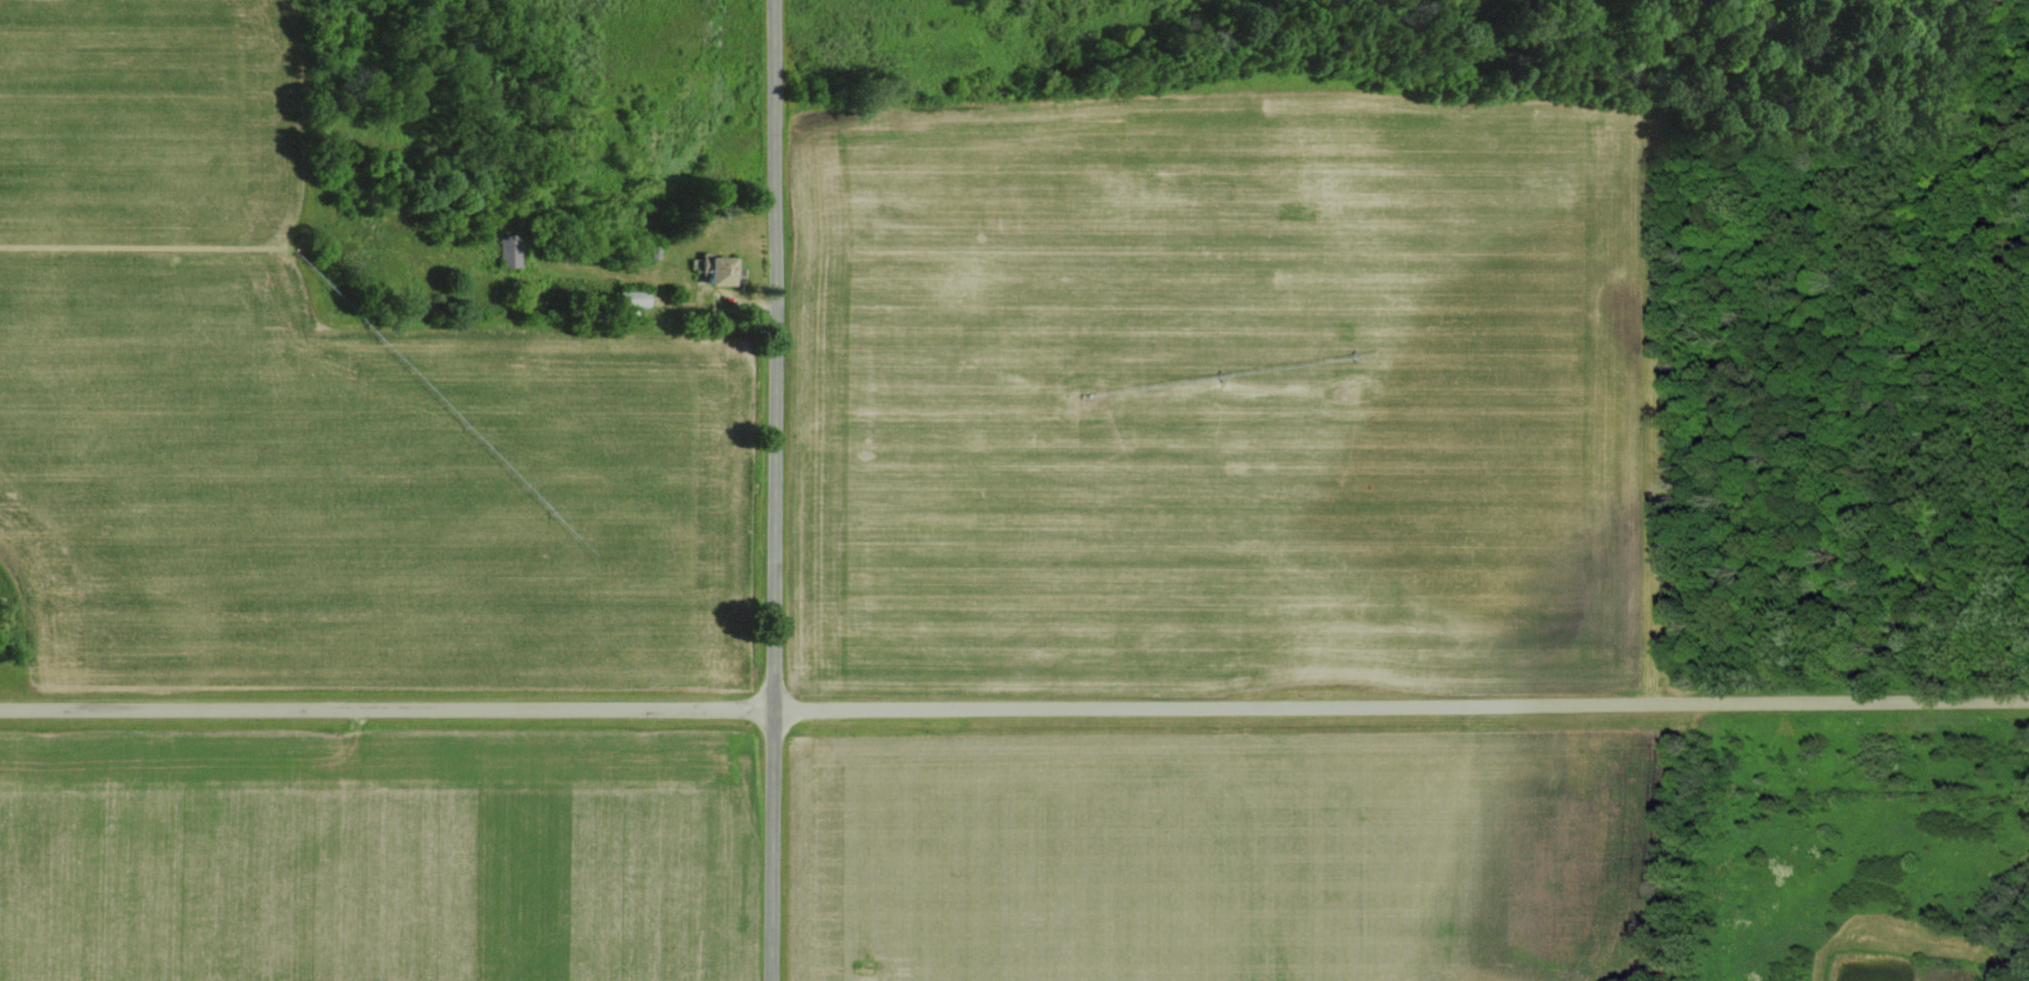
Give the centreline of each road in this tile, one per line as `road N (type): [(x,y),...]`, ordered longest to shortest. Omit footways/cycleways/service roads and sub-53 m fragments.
road 1 (residential): [(0,705),(2028,699)]
road 2 (residential): [(772,980),(774,0)]

